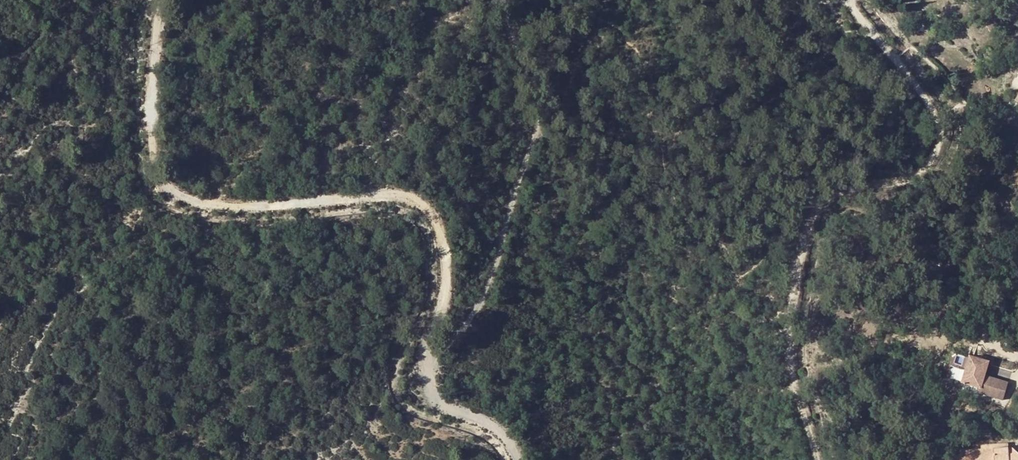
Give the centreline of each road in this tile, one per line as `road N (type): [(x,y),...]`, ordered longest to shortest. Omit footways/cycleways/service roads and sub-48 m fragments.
road 1 (track): [(165,0),(156,30),(155,171),(194,200),(275,204),(398,191),(421,202),(437,219),(447,285),(430,333),(429,391),(523,459)]
road 2 (track): [(818,459),(789,346),(818,207),(931,173),(938,129),(926,101),(849,0)]
road 3 (track): [(430,357),(469,325),(495,280),(539,126),(538,98),(504,0)]

